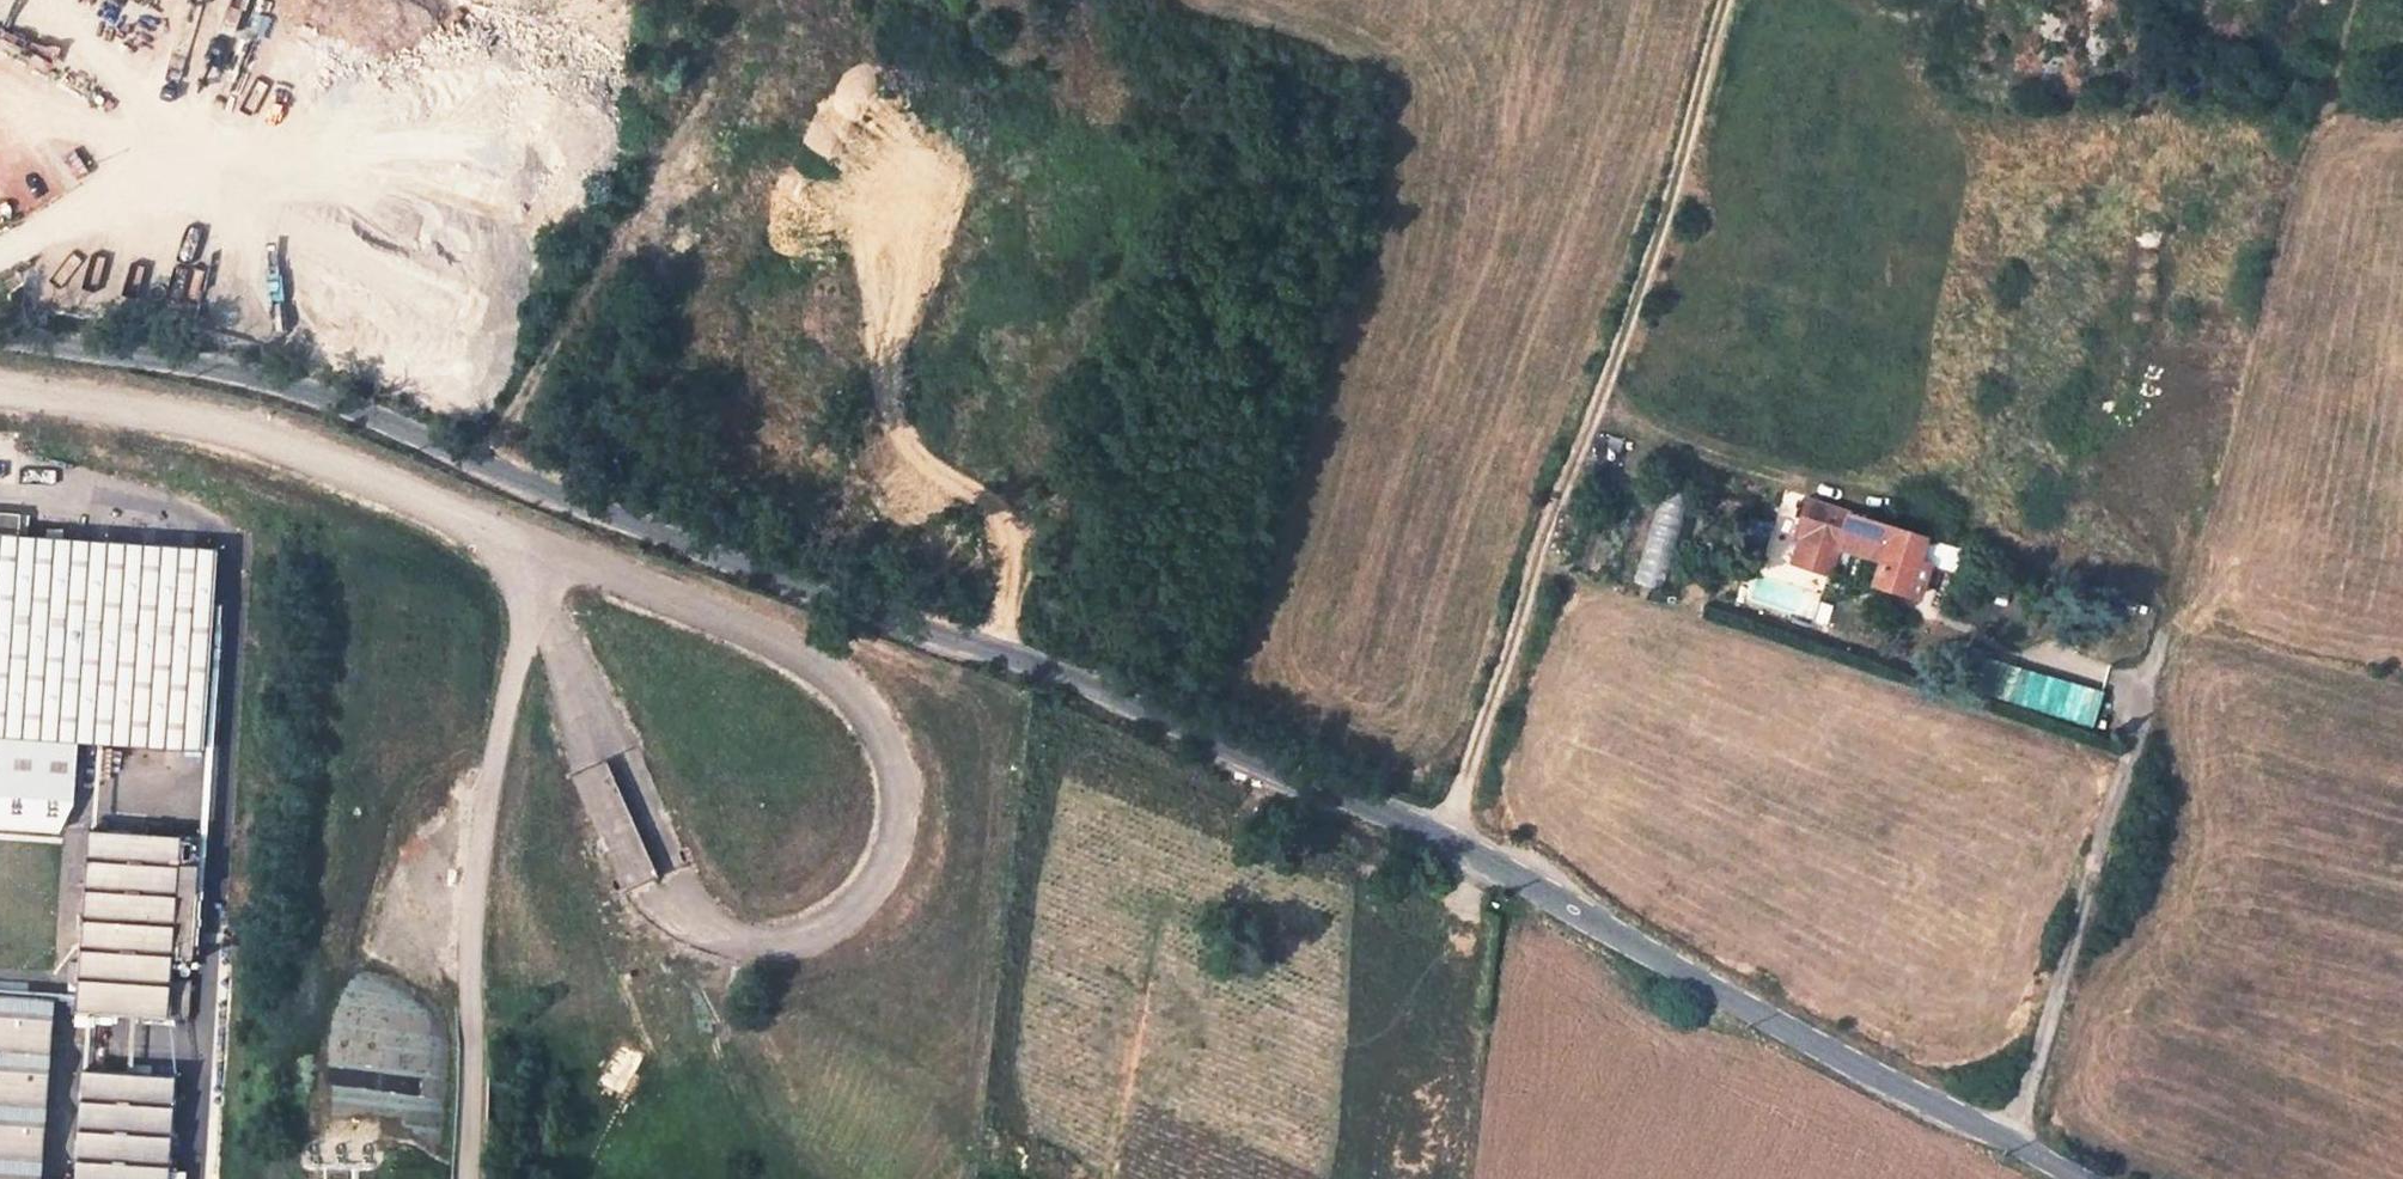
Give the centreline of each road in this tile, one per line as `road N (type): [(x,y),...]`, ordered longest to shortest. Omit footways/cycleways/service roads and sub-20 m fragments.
road 1 (unclassified): [(0,326),(273,387),(1078,682),(1456,848),(1936,1117),(2085,1178)]

